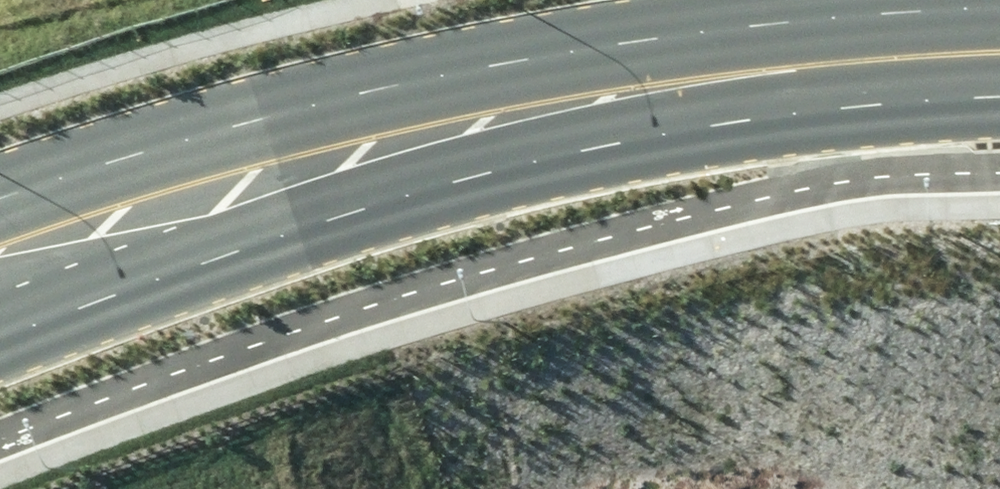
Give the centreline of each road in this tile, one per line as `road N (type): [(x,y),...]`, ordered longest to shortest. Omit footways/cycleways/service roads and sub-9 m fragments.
road 1 (secondary): [(999,98),(713,125),(571,152),(409,194),(0,337)]
road 2 (secondary): [(0,202),(188,142),(446,77),(705,32),(999,5)]

